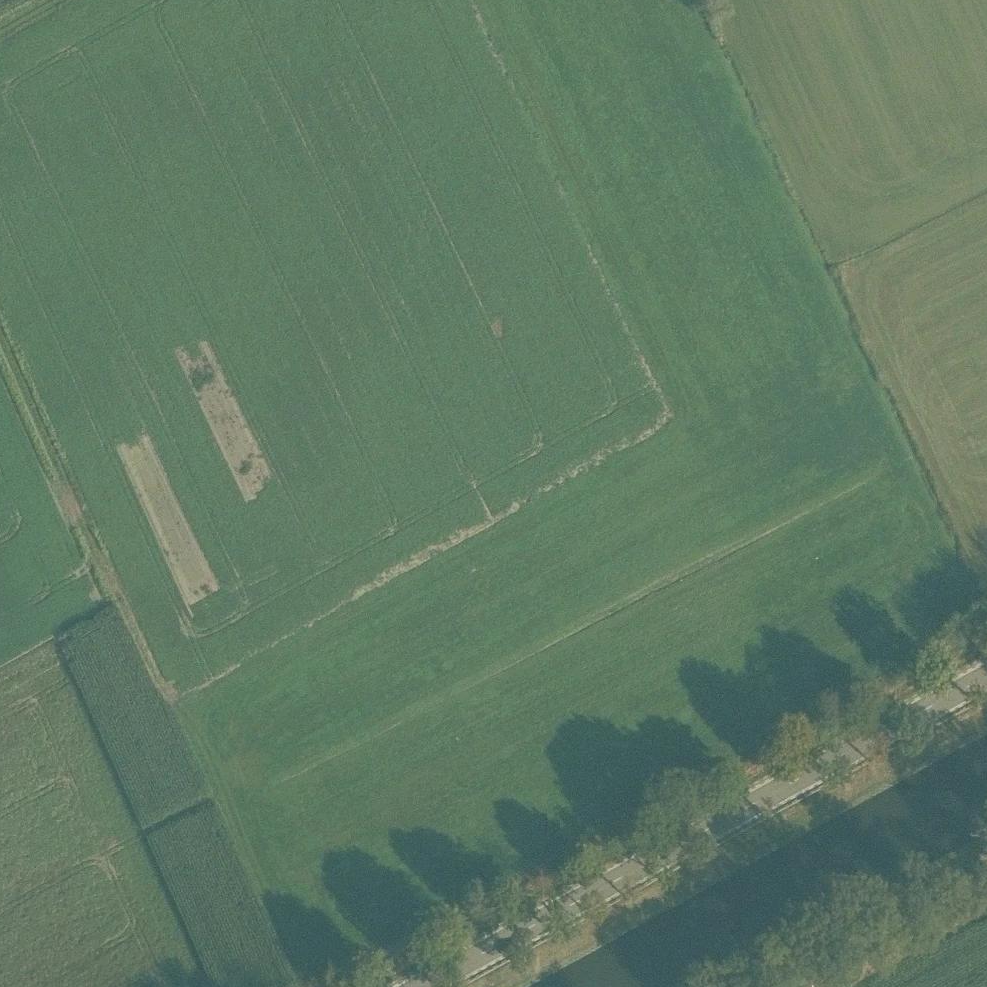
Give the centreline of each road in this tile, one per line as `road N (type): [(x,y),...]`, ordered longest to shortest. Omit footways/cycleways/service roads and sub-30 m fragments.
road 1 (secondary): [(424,986),(986,678)]
road 2 (unclassified): [(784,986),(986,876)]

